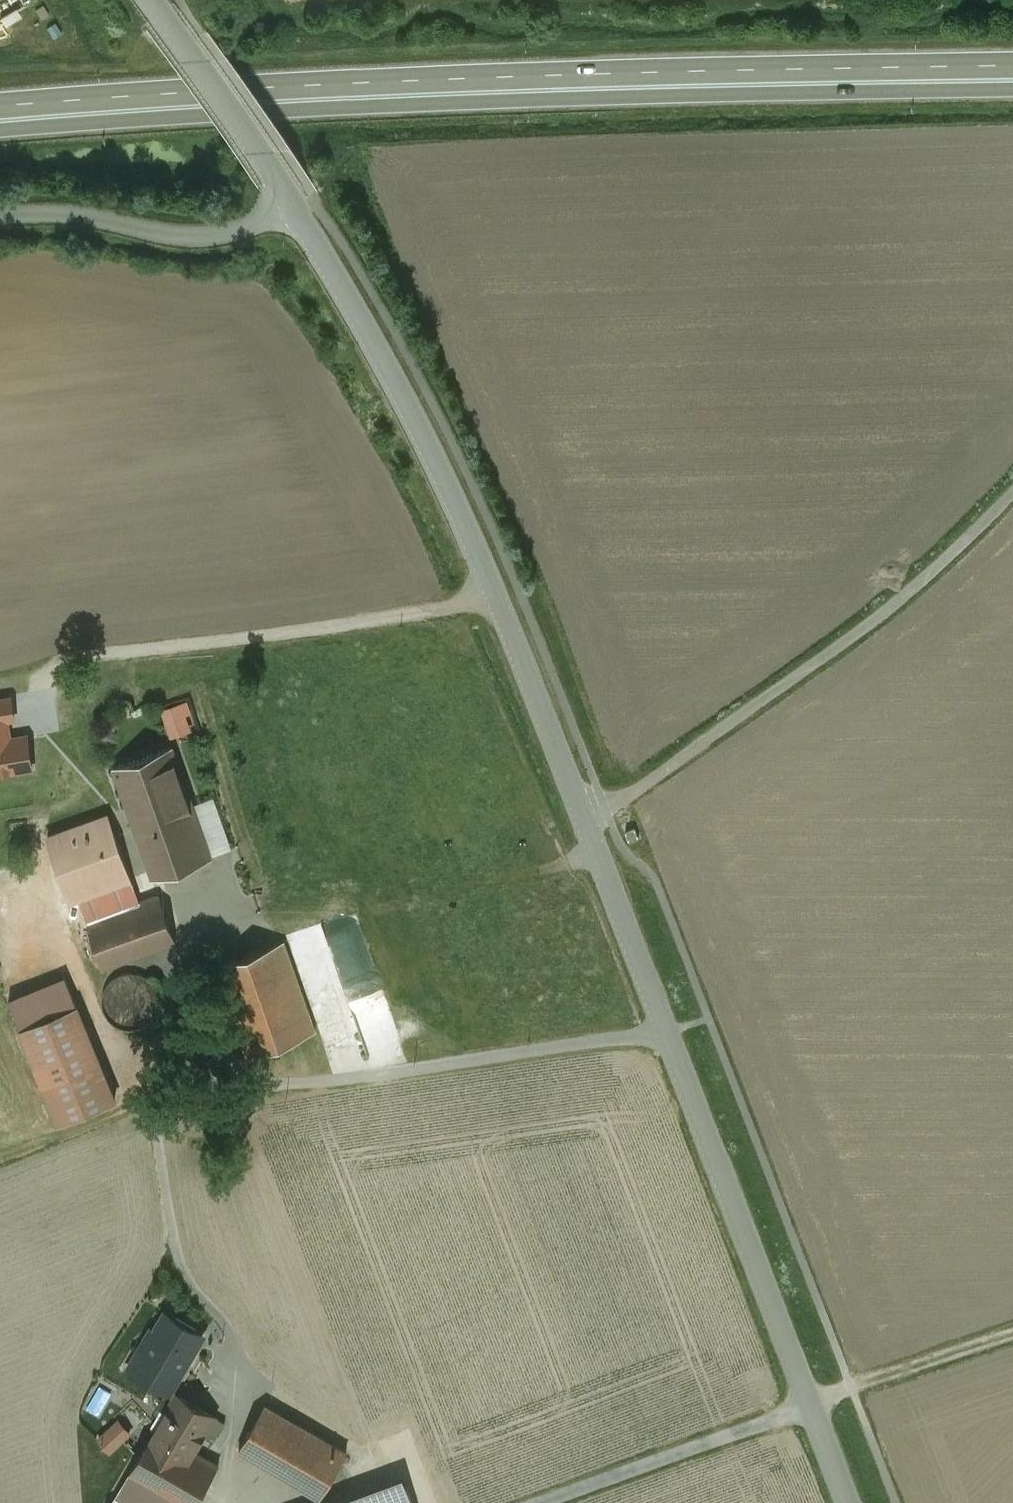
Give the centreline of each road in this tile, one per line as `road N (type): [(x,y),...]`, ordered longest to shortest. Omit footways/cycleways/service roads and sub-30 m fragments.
road 1 (tertiary): [(849,1502),(498,599),(424,434),(293,199)]
road 2 (trunk): [(1012,67),(411,81),(0,108)]
road 3 (trunk): [(0,132),(403,106),(1012,93)]
road 4 (track): [(585,817),(872,622),(1012,491)]
road 5 (track): [(1012,1332),(542,1502)]
road 6 (unclassified): [(293,199),(219,230),(73,211),(0,213)]
road 7 (tertiary): [(293,199),(153,0)]

